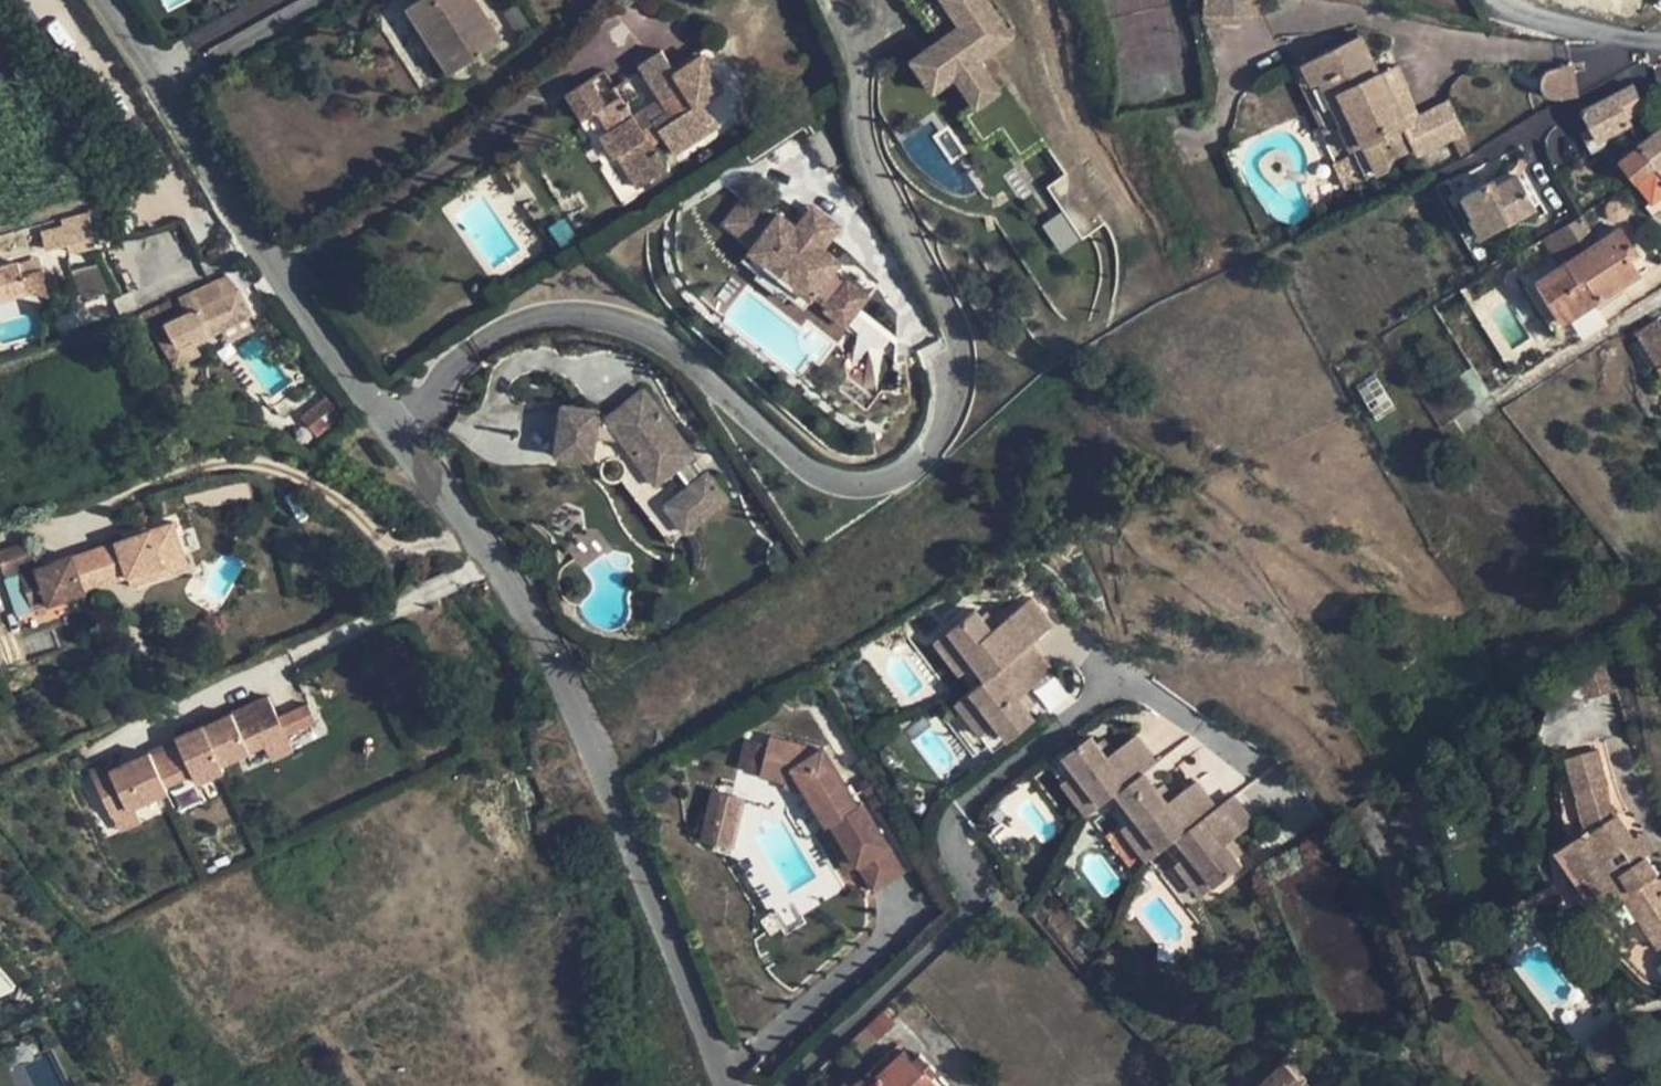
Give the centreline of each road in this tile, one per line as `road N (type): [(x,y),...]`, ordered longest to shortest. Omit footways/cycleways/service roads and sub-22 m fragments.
road 1 (residential): [(726,1085),(591,745),(489,560),(103,0)]
road 2 (residential): [(781,1085),(980,898),(948,836),(968,798),(1116,674),(1254,760)]

